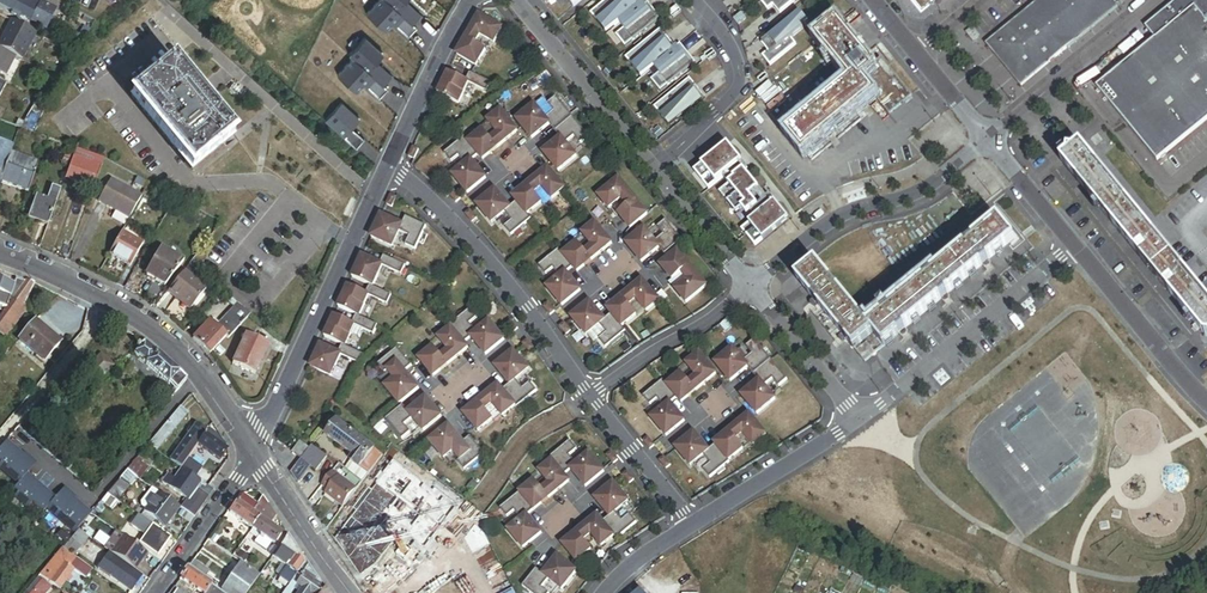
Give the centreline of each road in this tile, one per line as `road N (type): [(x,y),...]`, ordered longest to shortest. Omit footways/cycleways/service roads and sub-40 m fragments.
road 1 (residential): [(0,254),(138,317),(200,375),(253,448)]
road 2 (residential): [(389,165),(253,448)]
road 3 (residential): [(389,165),(446,215),(587,394)]
road 4 (residential): [(749,282),(822,224),(929,188),(988,140)]
road 5 (residential): [(1074,246),(857,417)]
road 6 (residential): [(1162,0),(988,140)]
road 7 (residential): [(651,165),(731,98),(738,57),(696,0)]
road 8 (residential): [(651,165),(512,0)]
road 9 (residential): [(1206,399),(1074,246)]
road 10 (residential): [(749,282),(587,394)]
road 11 (residential): [(692,523),(857,417)]
road 12 (residential): [(472,0),(389,165)]
road 13 (residential): [(155,592),(253,448)]
road 14 (residential): [(857,417),(749,282)]
road 15 (residential): [(253,448),(348,592)]
road 16 (residential): [(587,394),(692,523)]
road 17 (residential): [(749,282),(651,165)]
road 18 (residential): [(1074,246),(988,140)]

